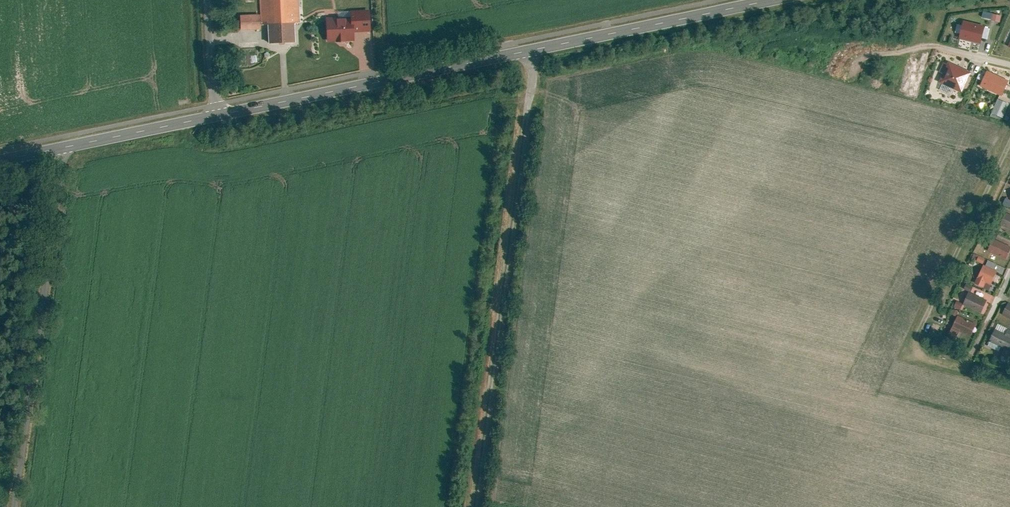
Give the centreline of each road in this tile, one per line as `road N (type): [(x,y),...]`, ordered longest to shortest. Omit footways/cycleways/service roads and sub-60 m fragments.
road 1 (tertiary): [(779,0),(217,116)]
road 2 (track): [(477,506),(533,85),(531,50)]
road 3 (unclassified): [(16,506),(67,147)]
road 4 (track): [(1009,139),(918,334),(919,355)]
road 5 (tertiary): [(217,116),(67,147)]
road 6 (track): [(1009,66),(922,45),(892,55)]

